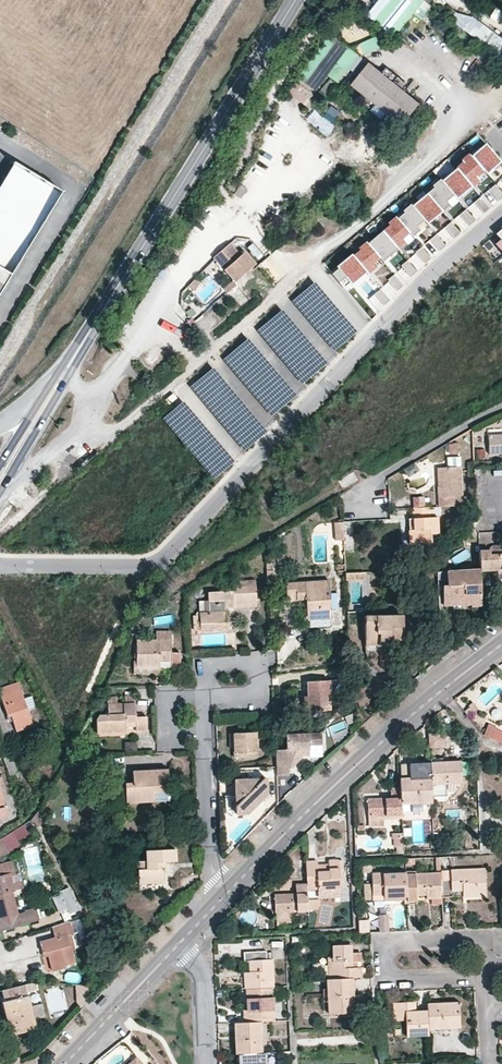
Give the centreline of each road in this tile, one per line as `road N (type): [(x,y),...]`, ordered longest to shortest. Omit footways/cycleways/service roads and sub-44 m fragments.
road 1 (residential): [(0,564),(141,568),(167,556),(429,274),(501,212)]
road 2 (track): [(84,420),(101,436),(160,397),(501,94)]
road 3 (primary): [(66,374),(294,0)]
road 4 (residential): [(224,896),(350,772),(501,645)]
road 5 (residential): [(485,979),(388,983),(379,952),(386,942),(472,938),(485,947),(487,967)]
road 6 (residential): [(366,512),(364,489),(501,409)]
road 7 (residential): [(208,726),(216,879),(224,896)]
road 8 (residential): [(67,1063),(182,941)]
road 9 (primary): [(0,500),(66,374)]
road 10 (residential): [(206,697),(249,695),(260,684),(259,669),(249,663),(216,664),(205,676)]
road 11 (residential): [(182,941),(204,977),(209,1063)]

